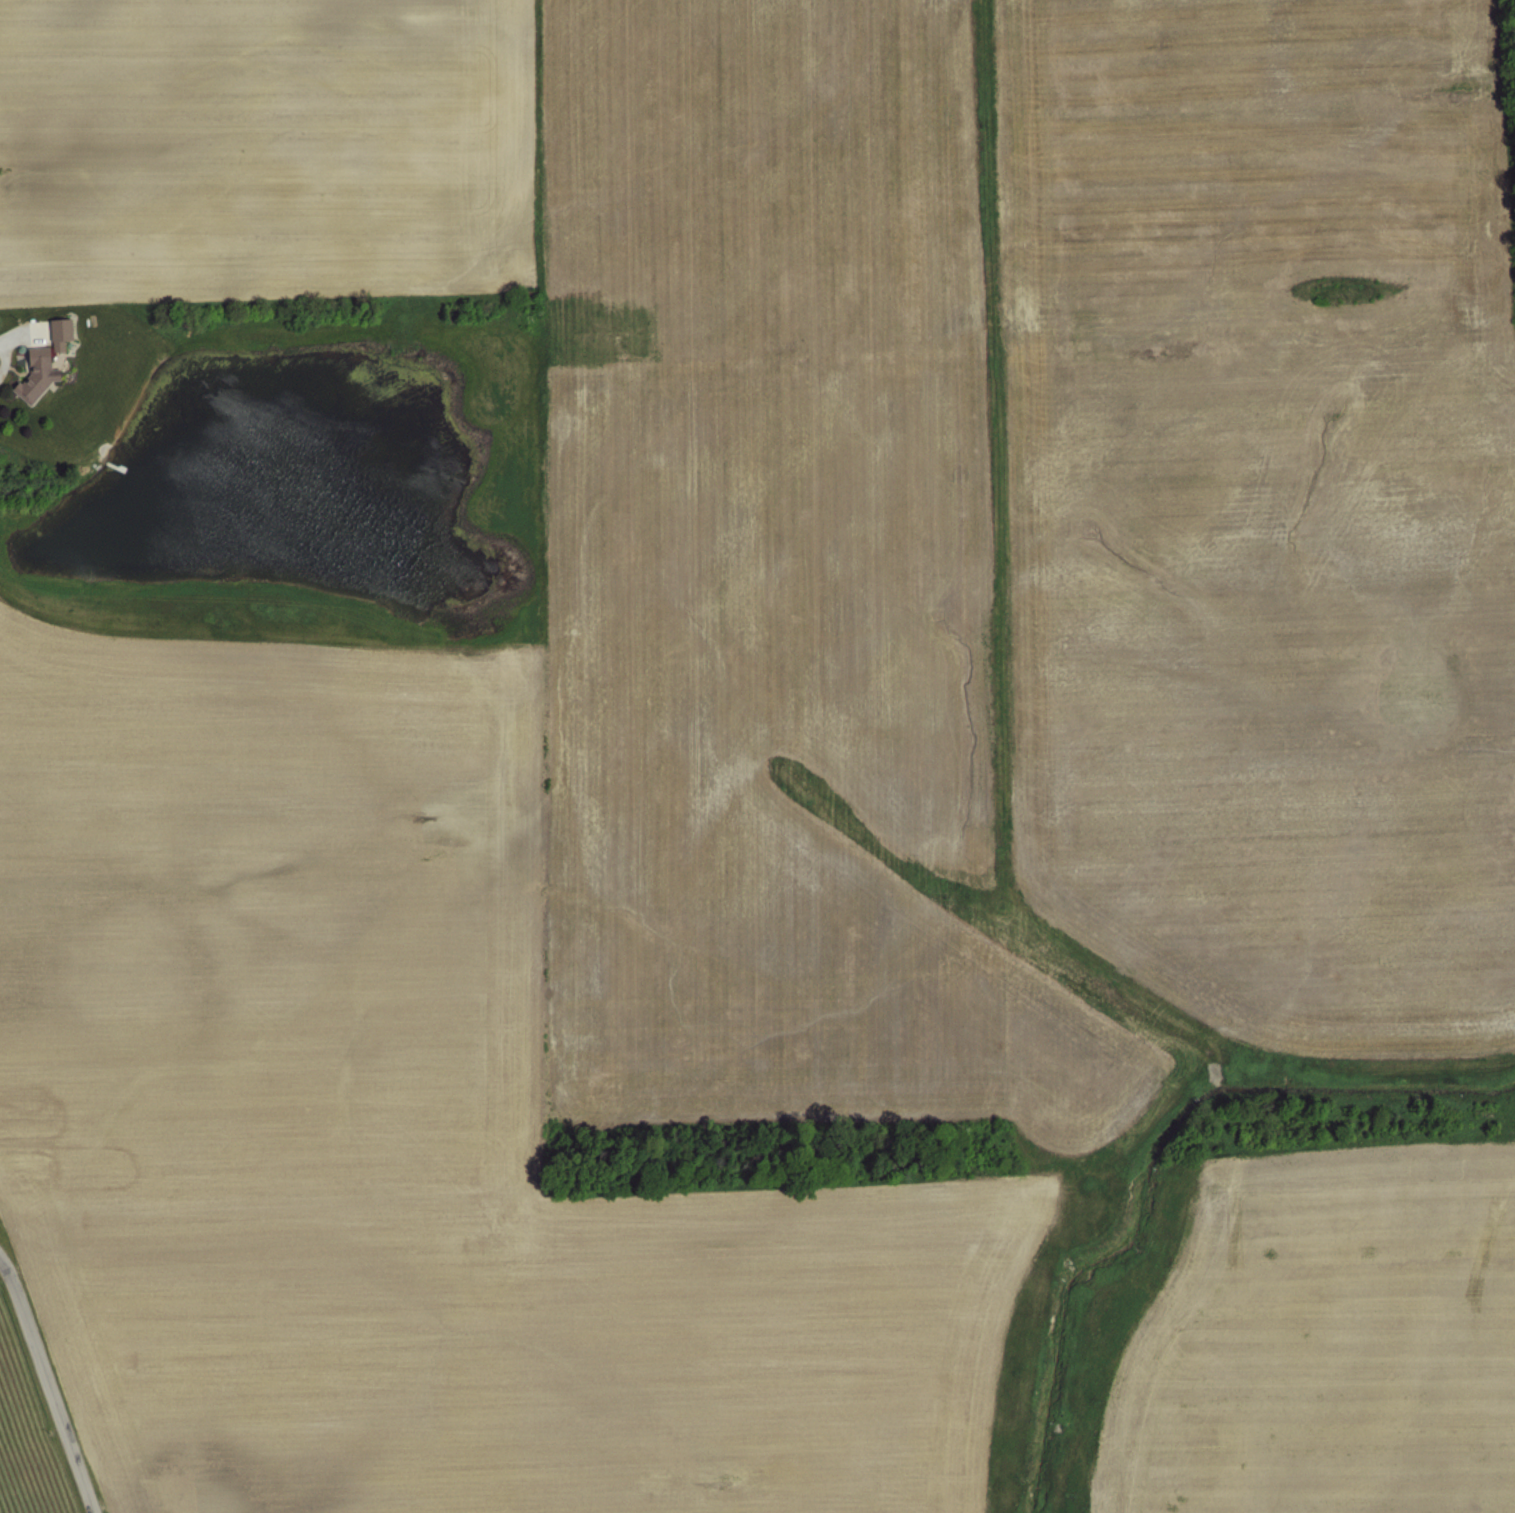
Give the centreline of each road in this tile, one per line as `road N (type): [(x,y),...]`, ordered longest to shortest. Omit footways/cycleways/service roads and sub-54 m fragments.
road 1 (tertiary): [(94,1512),(17,1291)]

